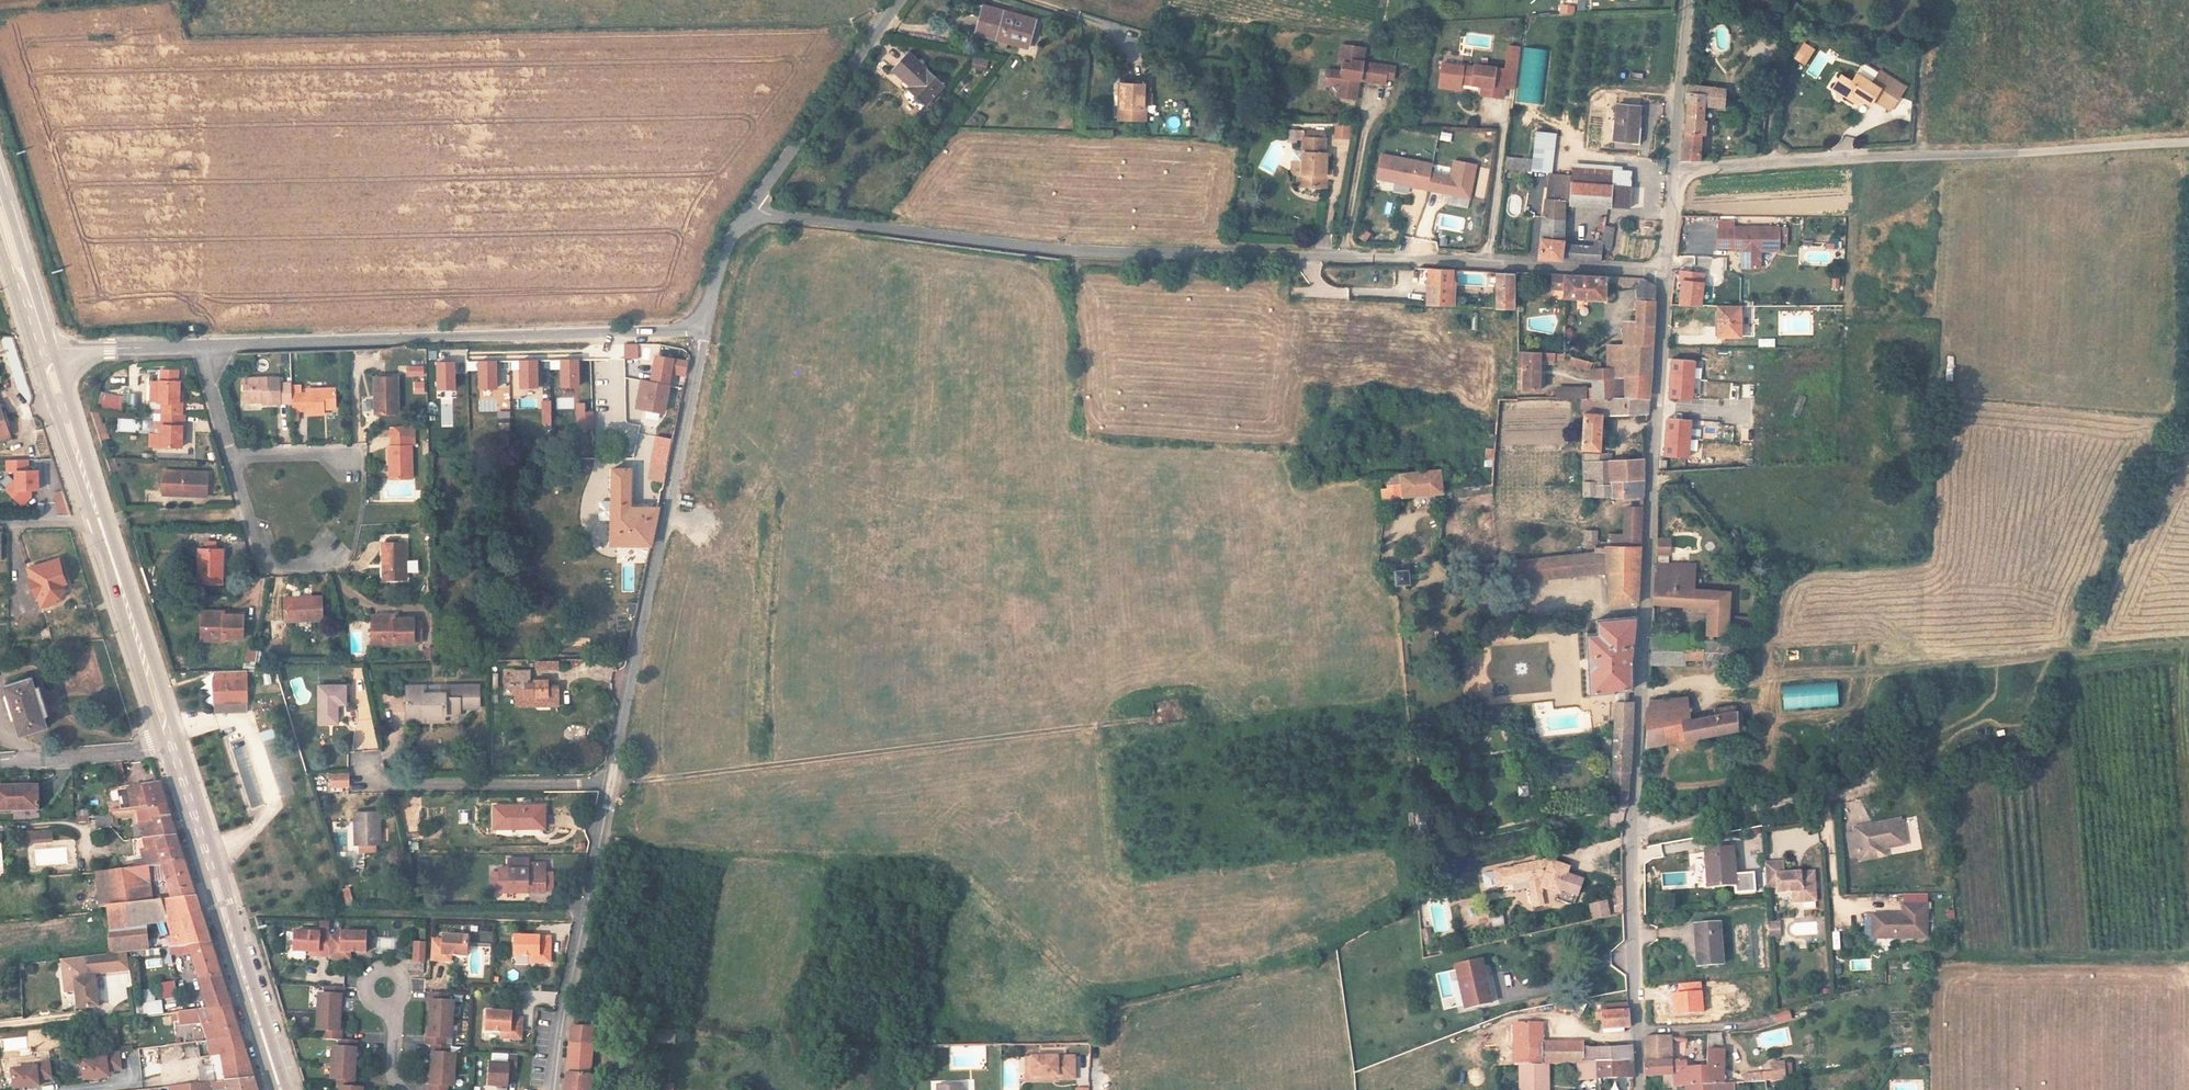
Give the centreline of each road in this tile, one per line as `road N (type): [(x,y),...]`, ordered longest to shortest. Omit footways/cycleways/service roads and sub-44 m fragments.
road 1 (unclassified): [(747,213),(1066,251),(1667,271)]
road 2 (residential): [(1667,271),(1633,830)]
road 3 (track): [(1641,694),(1807,668),(1877,672),(2188,643)]
road 4 (unclassified): [(2188,142),(1675,171)]
road 5 (residential): [(704,331),(199,347)]
road 6 (residential): [(614,783),(704,331)]
road 7 (primary): [(36,357),(164,742)]
road 8 (primary): [(179,736),(54,354)]
road 9 (primary): [(289,1089),(179,736)]
road 10 (primary): [(164,742),(275,1089)]
road 11 (residential): [(552,1089),(614,783)]
road 12 (residential): [(902,0),(747,213)]
road 13 (residential): [(1633,830),(1641,1089)]
road 14 (residential): [(614,783),(384,785),(365,771)]
road 15 (residential): [(1633,830),(1849,791)]
road 16 (primary): [(54,354),(0,181)]
road 17 (residential): [(230,458),(269,566),(318,564),(331,554)]
road 18 (residential): [(1690,0),(1675,171)]
road 19 (residential): [(0,763),(164,742)]
road 20 (residential): [(199,347),(54,354)]
road 21 (primary): [(0,232),(36,357)]
road 22 (residential): [(747,213),(729,241),(704,331)]

